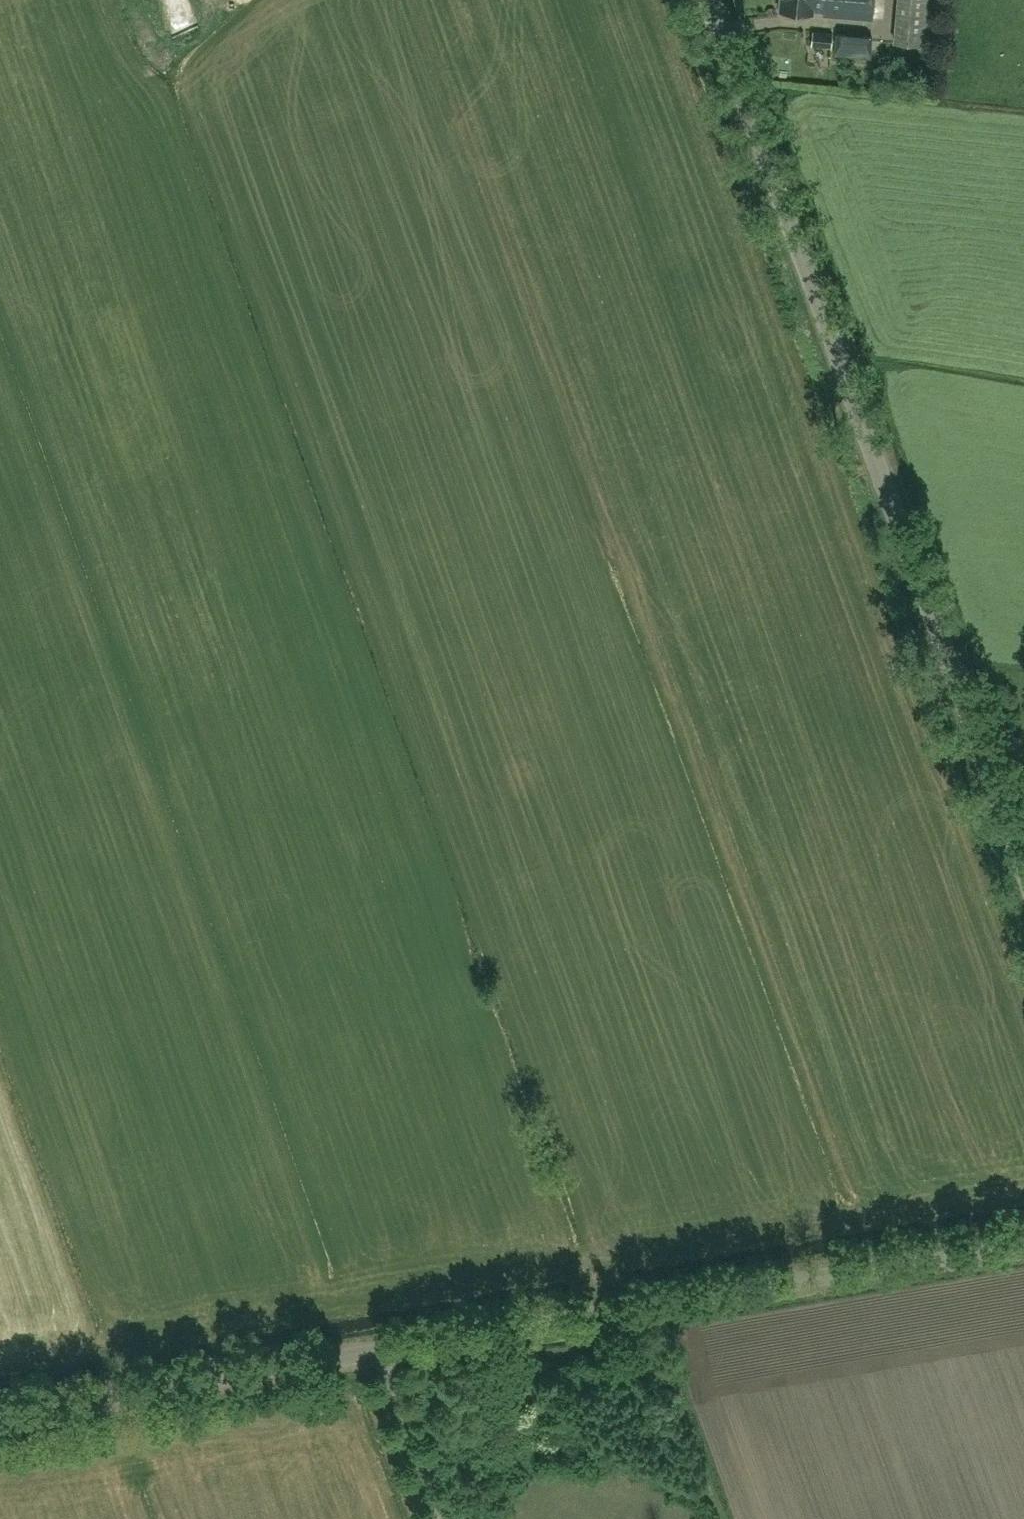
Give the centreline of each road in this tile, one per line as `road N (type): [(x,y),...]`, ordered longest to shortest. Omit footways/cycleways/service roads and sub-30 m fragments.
road 1 (unclassified): [(0,1413),(1023,1231)]
road 2 (unclassified): [(1023,845),(709,0)]

